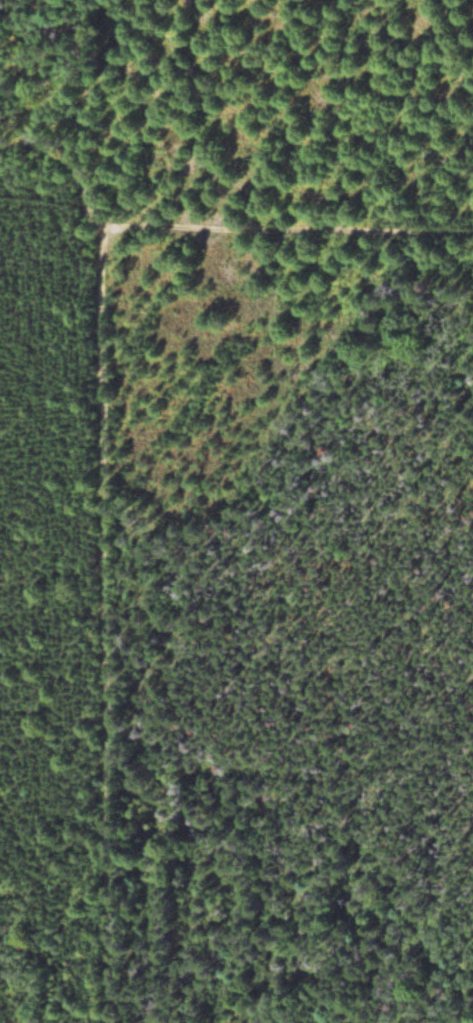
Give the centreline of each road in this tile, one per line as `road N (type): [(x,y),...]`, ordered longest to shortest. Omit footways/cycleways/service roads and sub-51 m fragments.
road 1 (residential): [(100,1022),(85,266),(102,235),(170,219),(472,226)]
road 2 (track): [(472,981),(304,1022)]
road 3 (track): [(0,133),(67,162),(101,196),(110,233)]

